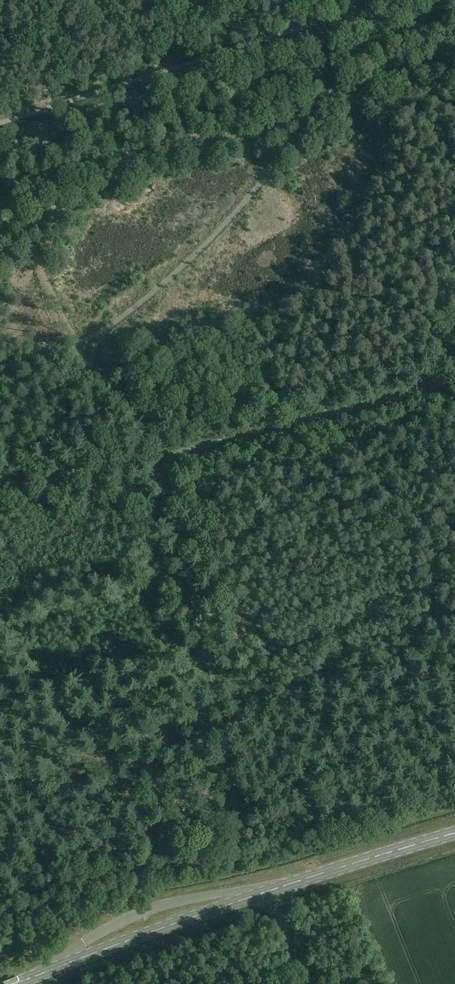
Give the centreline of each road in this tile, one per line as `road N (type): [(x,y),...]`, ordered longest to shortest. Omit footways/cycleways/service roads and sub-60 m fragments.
road 1 (track): [(0,903),(249,860),(226,703),(165,456),(454,382)]
road 2 (primary): [(16,983),(454,834)]
road 3 (tertiary): [(0,143),(350,30)]
road 4 (track): [(0,178),(73,346)]
road 5 (track): [(0,486),(165,456)]
road 6 (track): [(73,346),(165,456)]

